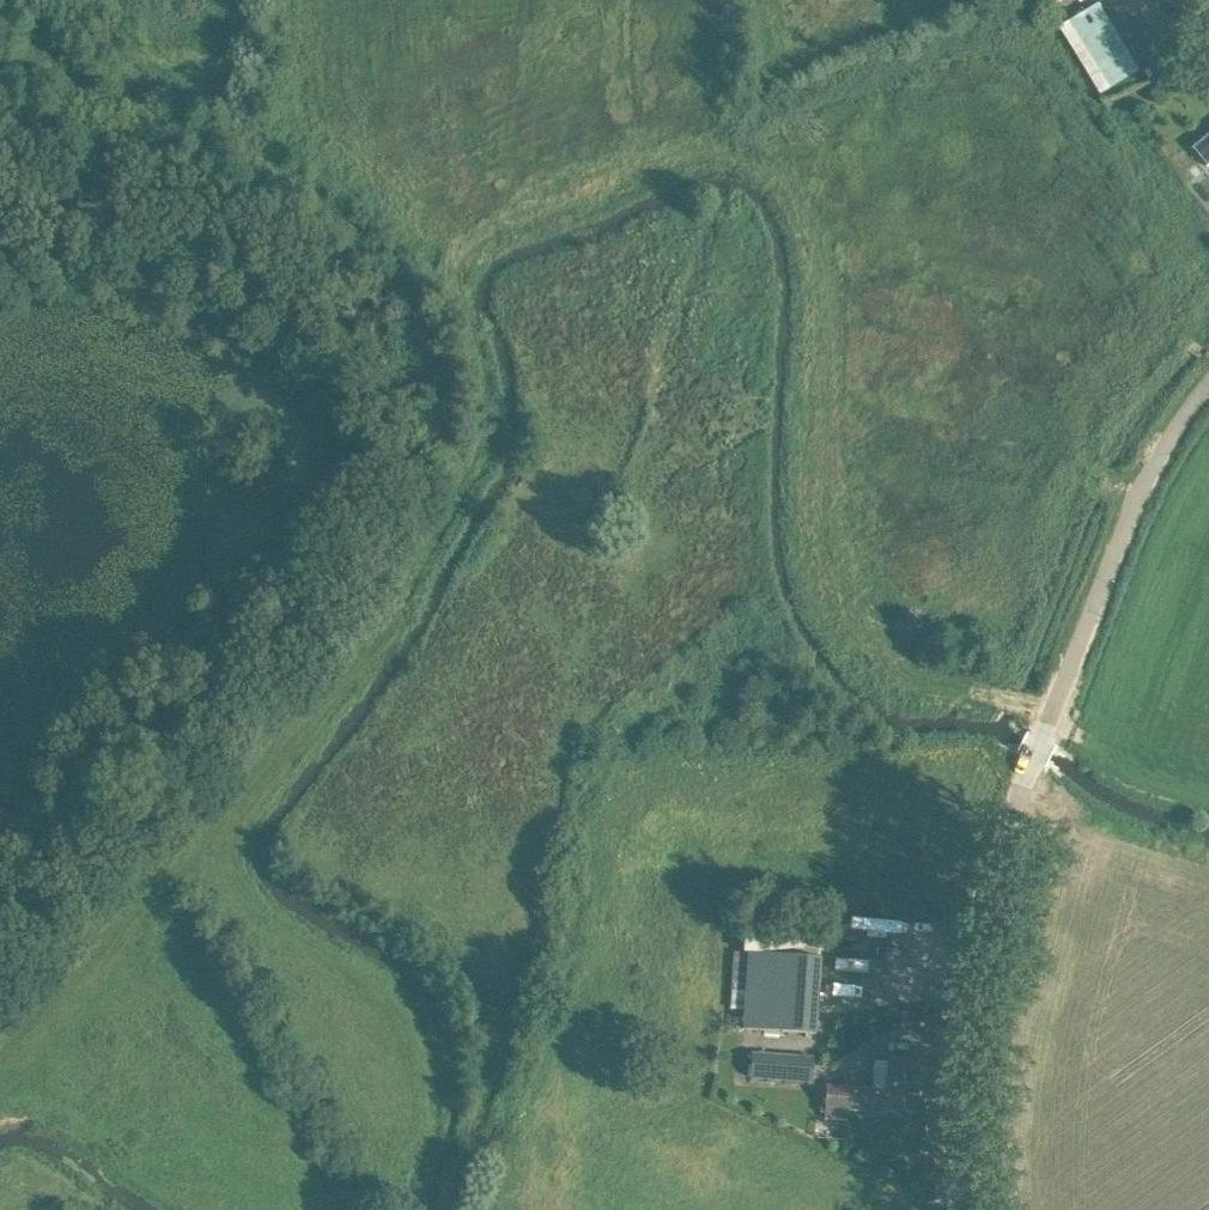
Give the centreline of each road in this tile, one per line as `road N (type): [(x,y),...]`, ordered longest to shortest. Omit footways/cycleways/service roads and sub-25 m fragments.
road 1 (unclassified): [(953,1209),(956,1010),(985,882),(1147,475),(1208,384)]

